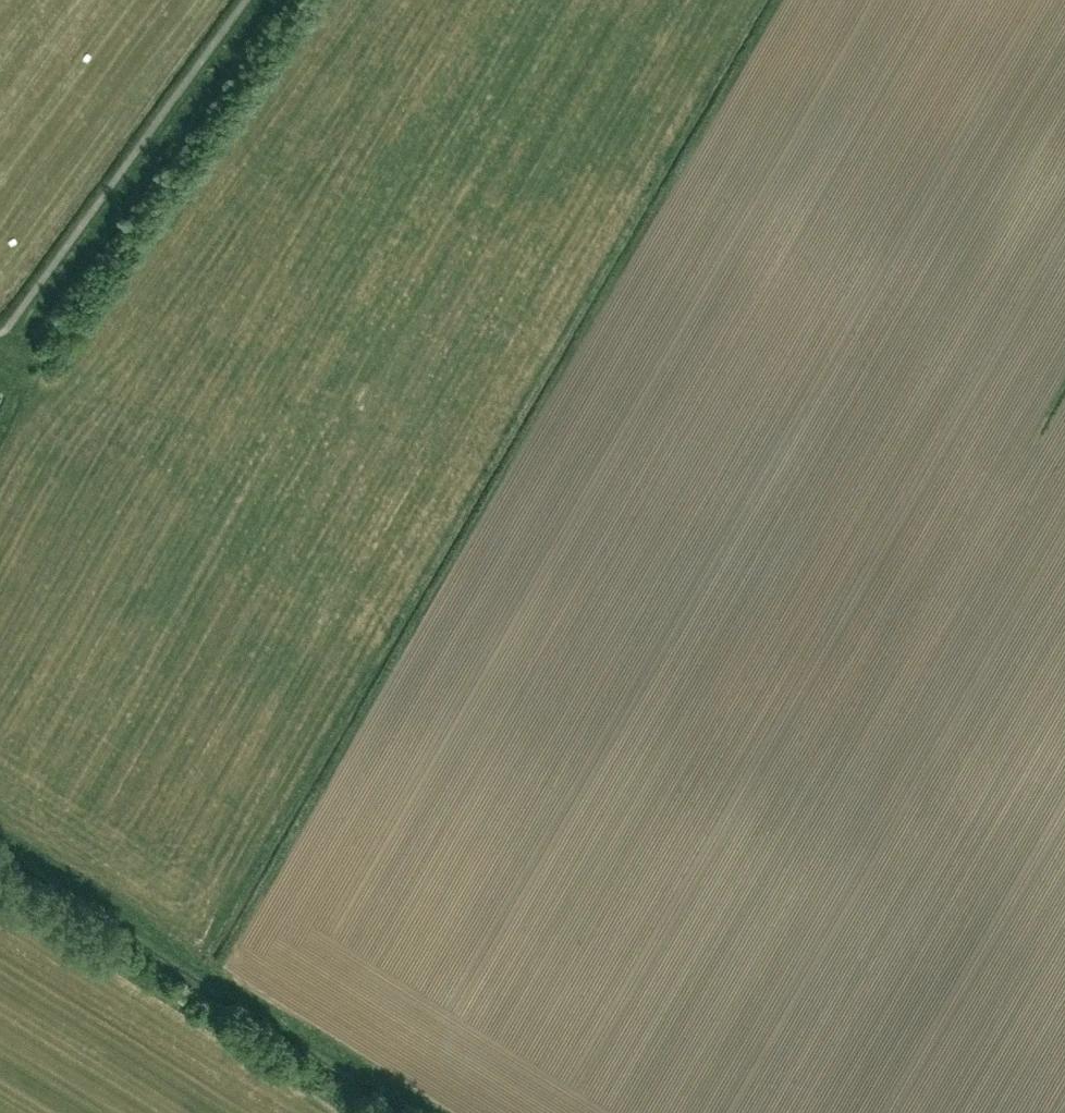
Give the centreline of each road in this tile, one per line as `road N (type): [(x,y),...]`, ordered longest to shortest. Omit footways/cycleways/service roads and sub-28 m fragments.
road 1 (track): [(256,0),(0,342)]

